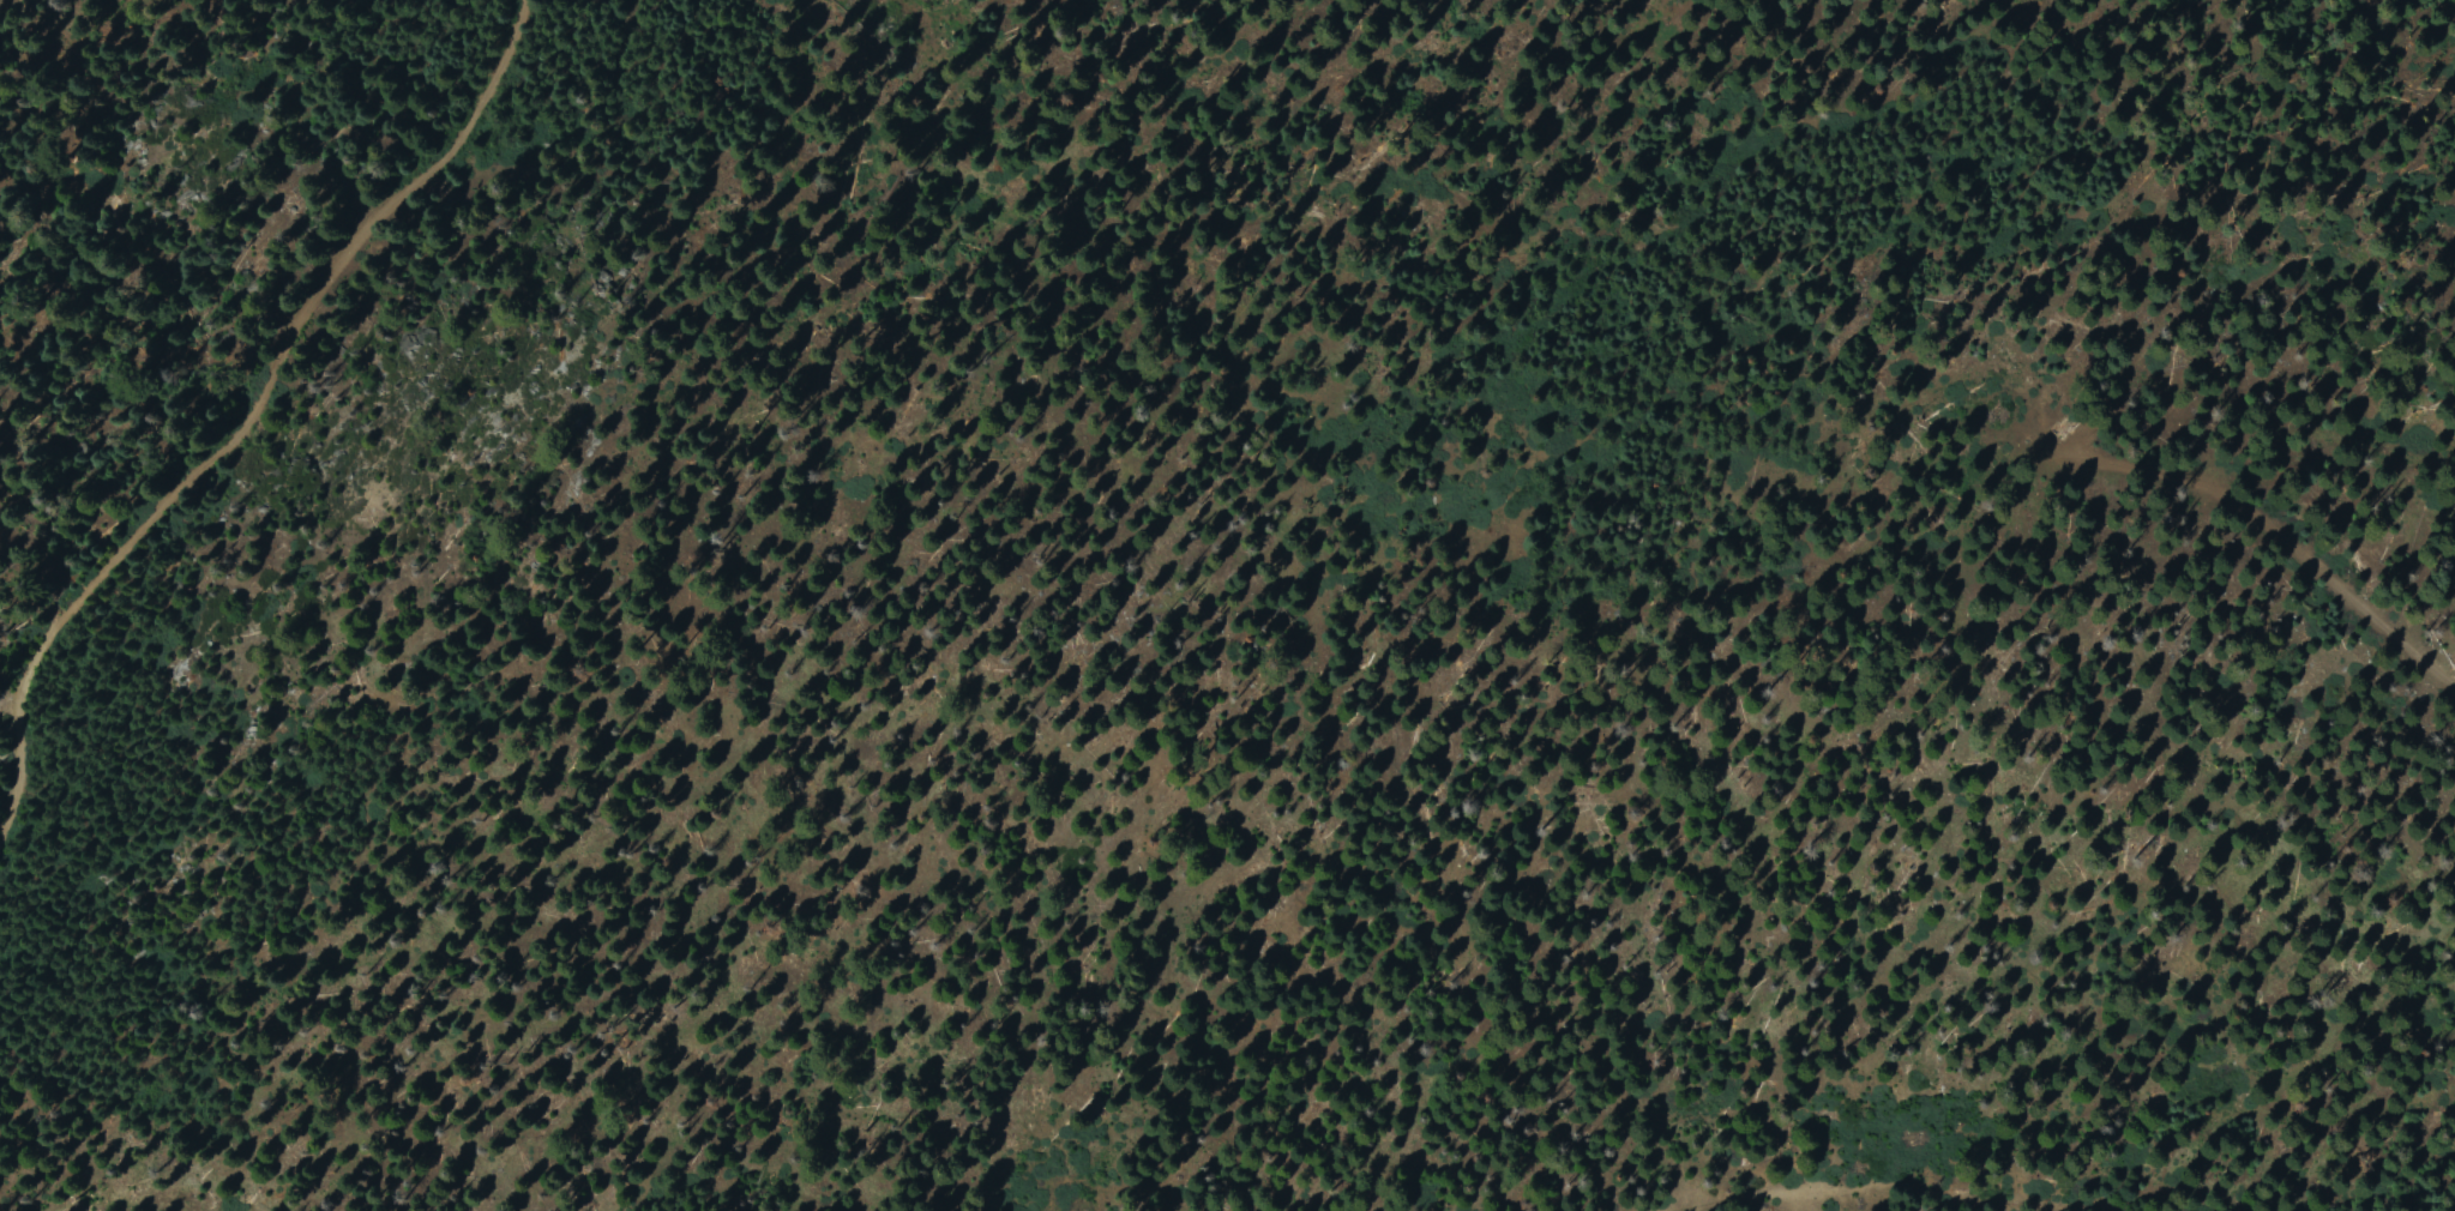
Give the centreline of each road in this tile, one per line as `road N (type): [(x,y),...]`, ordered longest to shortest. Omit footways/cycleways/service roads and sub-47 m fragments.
road 1 (track): [(2454,679),(2393,638),(2237,475),(2015,397)]

